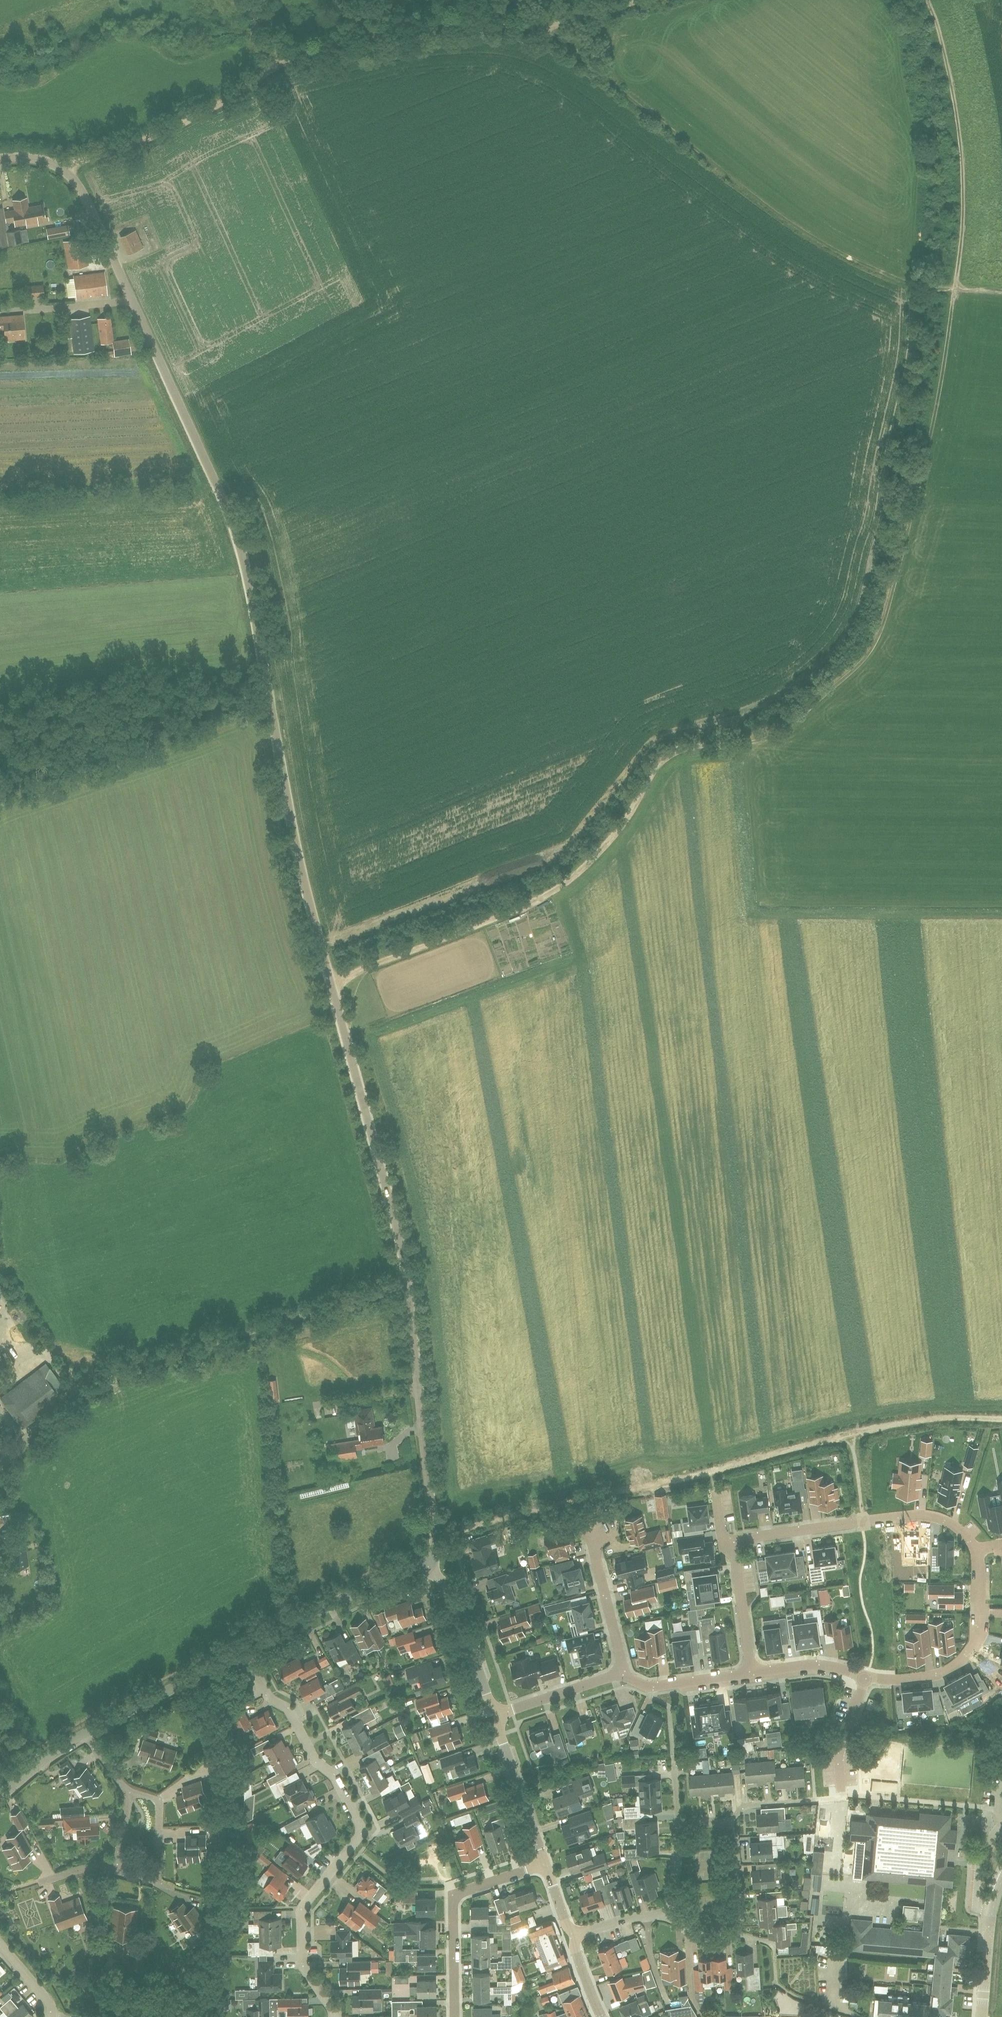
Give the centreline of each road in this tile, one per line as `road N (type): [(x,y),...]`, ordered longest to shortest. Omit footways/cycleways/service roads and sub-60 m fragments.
road 1 (tertiary): [(407,1282),(319,942),(230,519),(80,188),(51,164),(0,161)]
road 2 (track): [(369,968),(558,888),(614,833),(660,759),(772,736),(856,664),(880,630),(910,520),(955,290)]
road 3 (track): [(547,26),(435,24),(342,44),(295,59),(188,120),(66,174)]
road 4 (track): [(547,26),(756,200),(880,272),(955,290)]
road 5 (residential): [(332,2016),(301,1962),(300,1912),(351,1847),(358,1822),(243,1651)]
road 6 (unclassified): [(407,1282),(148,1363),(65,1400)]
road 7 (track): [(955,290),(962,174),(929,0)]
road 8 (tertiary): [(428,1571),(435,1536),(407,1282)]
road 9 (track): [(0,775),(268,694)]
road 10 (residential): [(975,1550),(953,1527),(908,1516),(740,1541),(731,1549)]
road 11 (residential): [(733,1825),(743,1807),(842,1797),(840,1749),(866,1678)]
road 12 (residential): [(866,1678),(932,1677),(968,1654),(979,1616),(975,1550)]
road 13 (residential): [(455,2016),(456,1895),(544,1865)]
road 14 (residential): [(243,1651),(393,1575),(428,1571)]
road 15 (residential): [(670,1912),(693,1938),(735,1932),(733,1825)]
road 16 (residential): [(86,1733),(243,1651)]
road 17 (tertiary): [(494,1717),(455,1607),(428,1571)]
road 18 (tertiary): [(544,1865),(494,1717)]
road 19 (residential): [(598,1529),(595,1552),(624,1673)]
road 20 (residential): [(670,1912),(678,1827),(733,1825)]
road 21 (residential): [(624,1673),(494,1717)]
road 22 (unclassified): [(982,2016),(1001,1881)]
road 23 (residential): [(751,1674),(645,1687),(624,1673)]
road 24 (residential): [(731,1549),(751,1674)]

